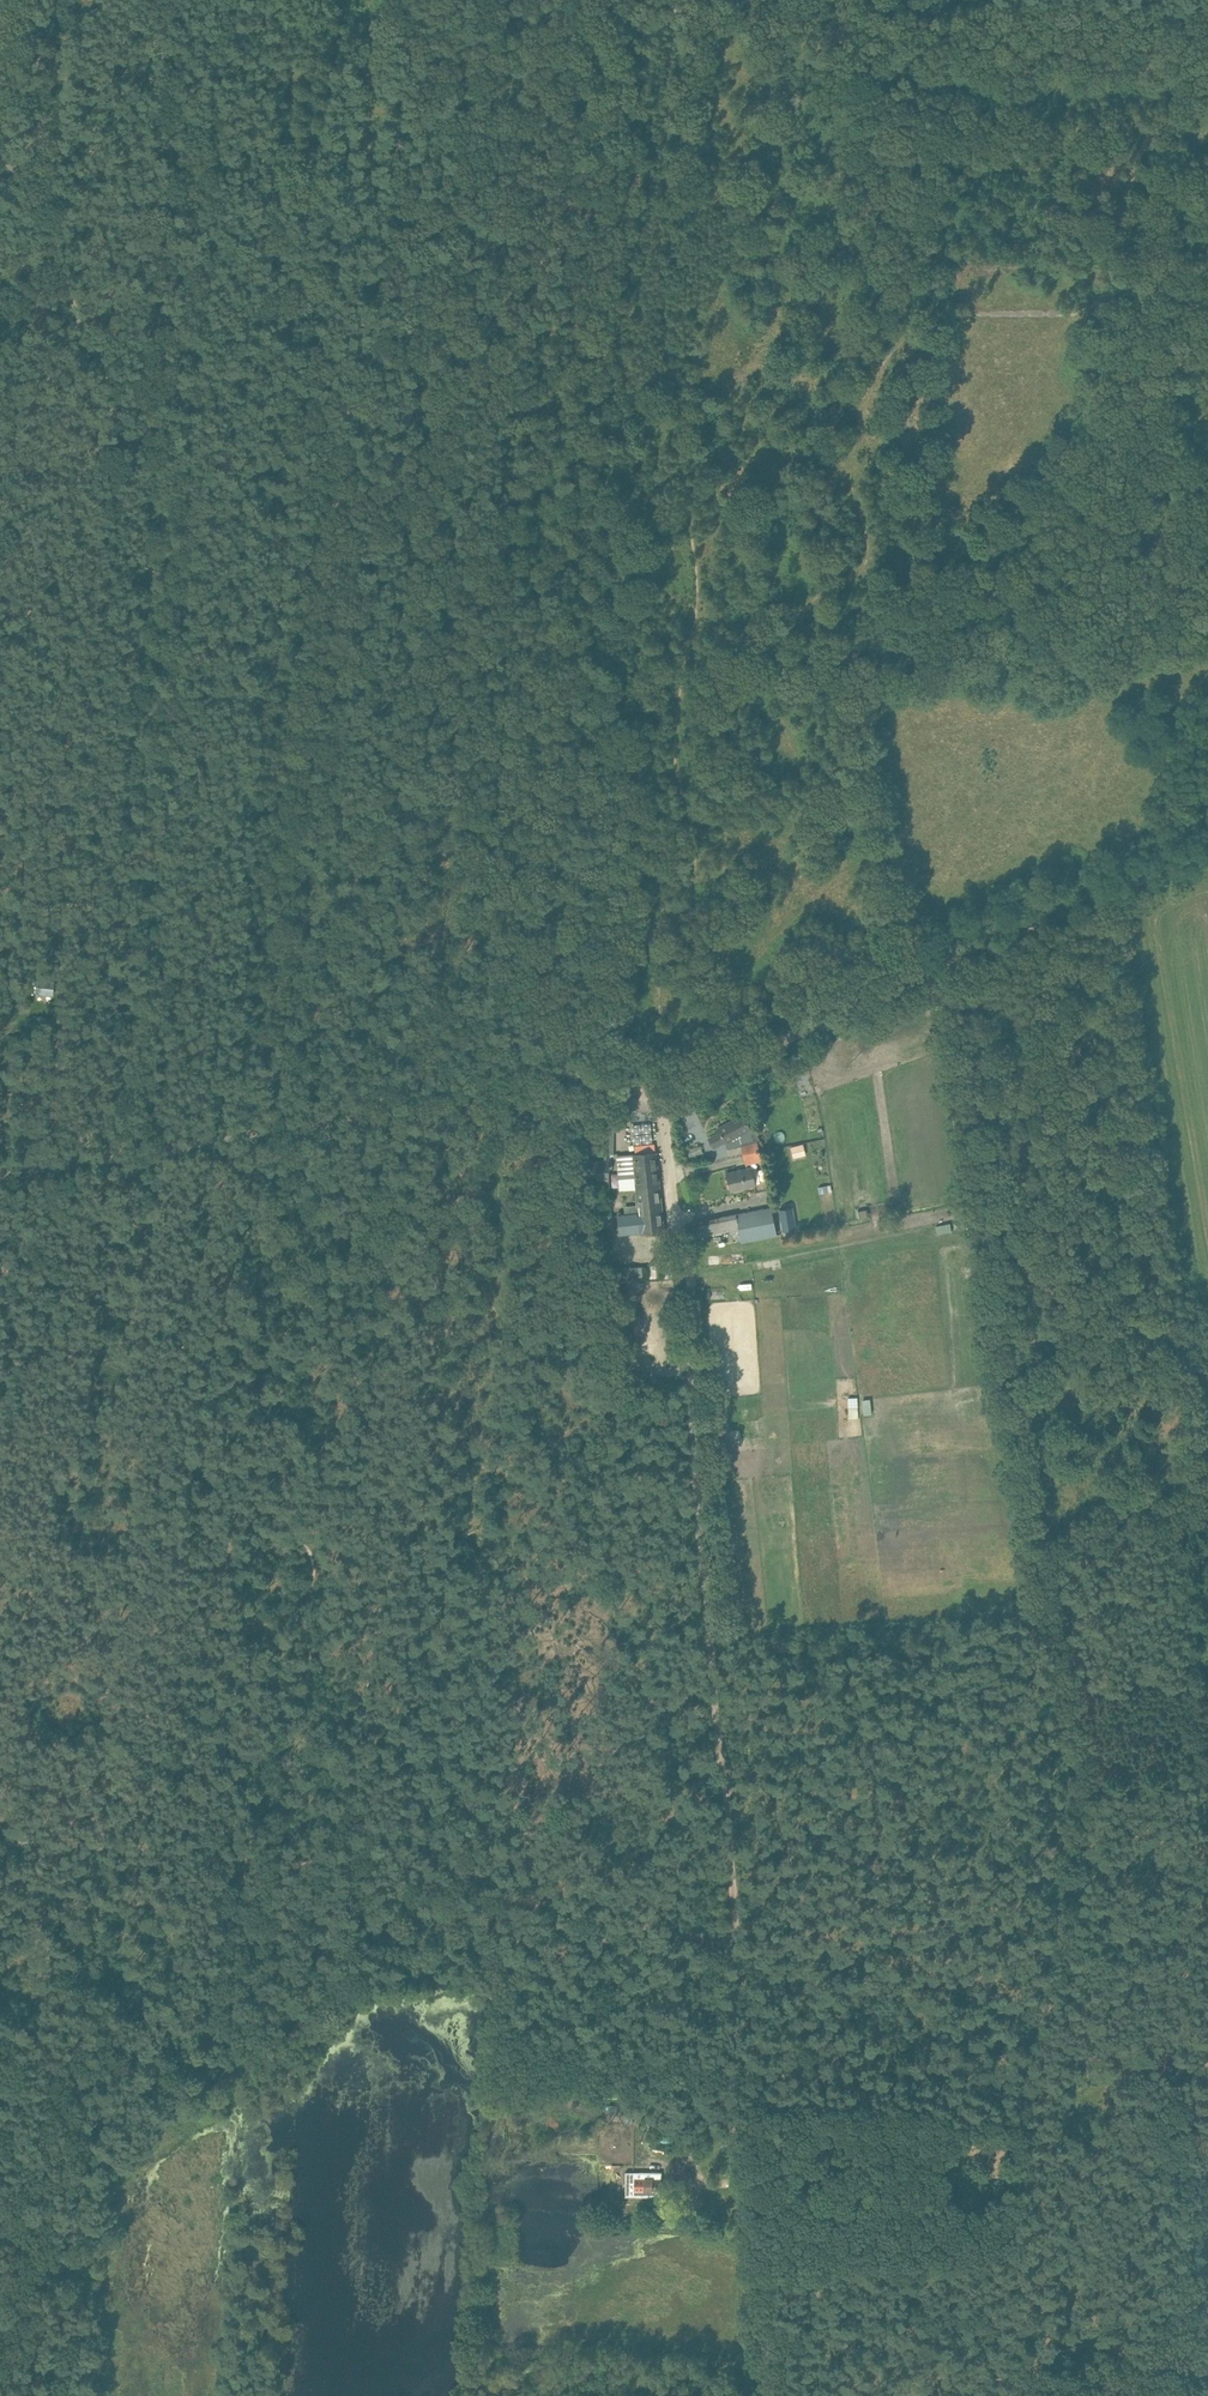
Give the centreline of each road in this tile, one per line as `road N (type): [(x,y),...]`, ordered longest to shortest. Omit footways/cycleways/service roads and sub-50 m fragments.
road 1 (track): [(735,1942),(694,1301),(679,1235)]
road 2 (track): [(0,1171),(225,1125),(450,1101),(532,1065),(567,1069),(651,1109)]
road 3 (track): [(343,687),(265,640),(212,535),(178,420),(96,344),(71,286),(58,201),(0,151)]
road 4 (unclassified): [(664,1112),(923,970),(1207,849)]
road 5 (track): [(343,687),(341,715),(357,755),(366,889),(385,972),(408,1012),(538,1071)]
road 6 (track): [(735,1942),(765,2395)]
road 7 (unclassified): [(679,1235),(664,1112)]

